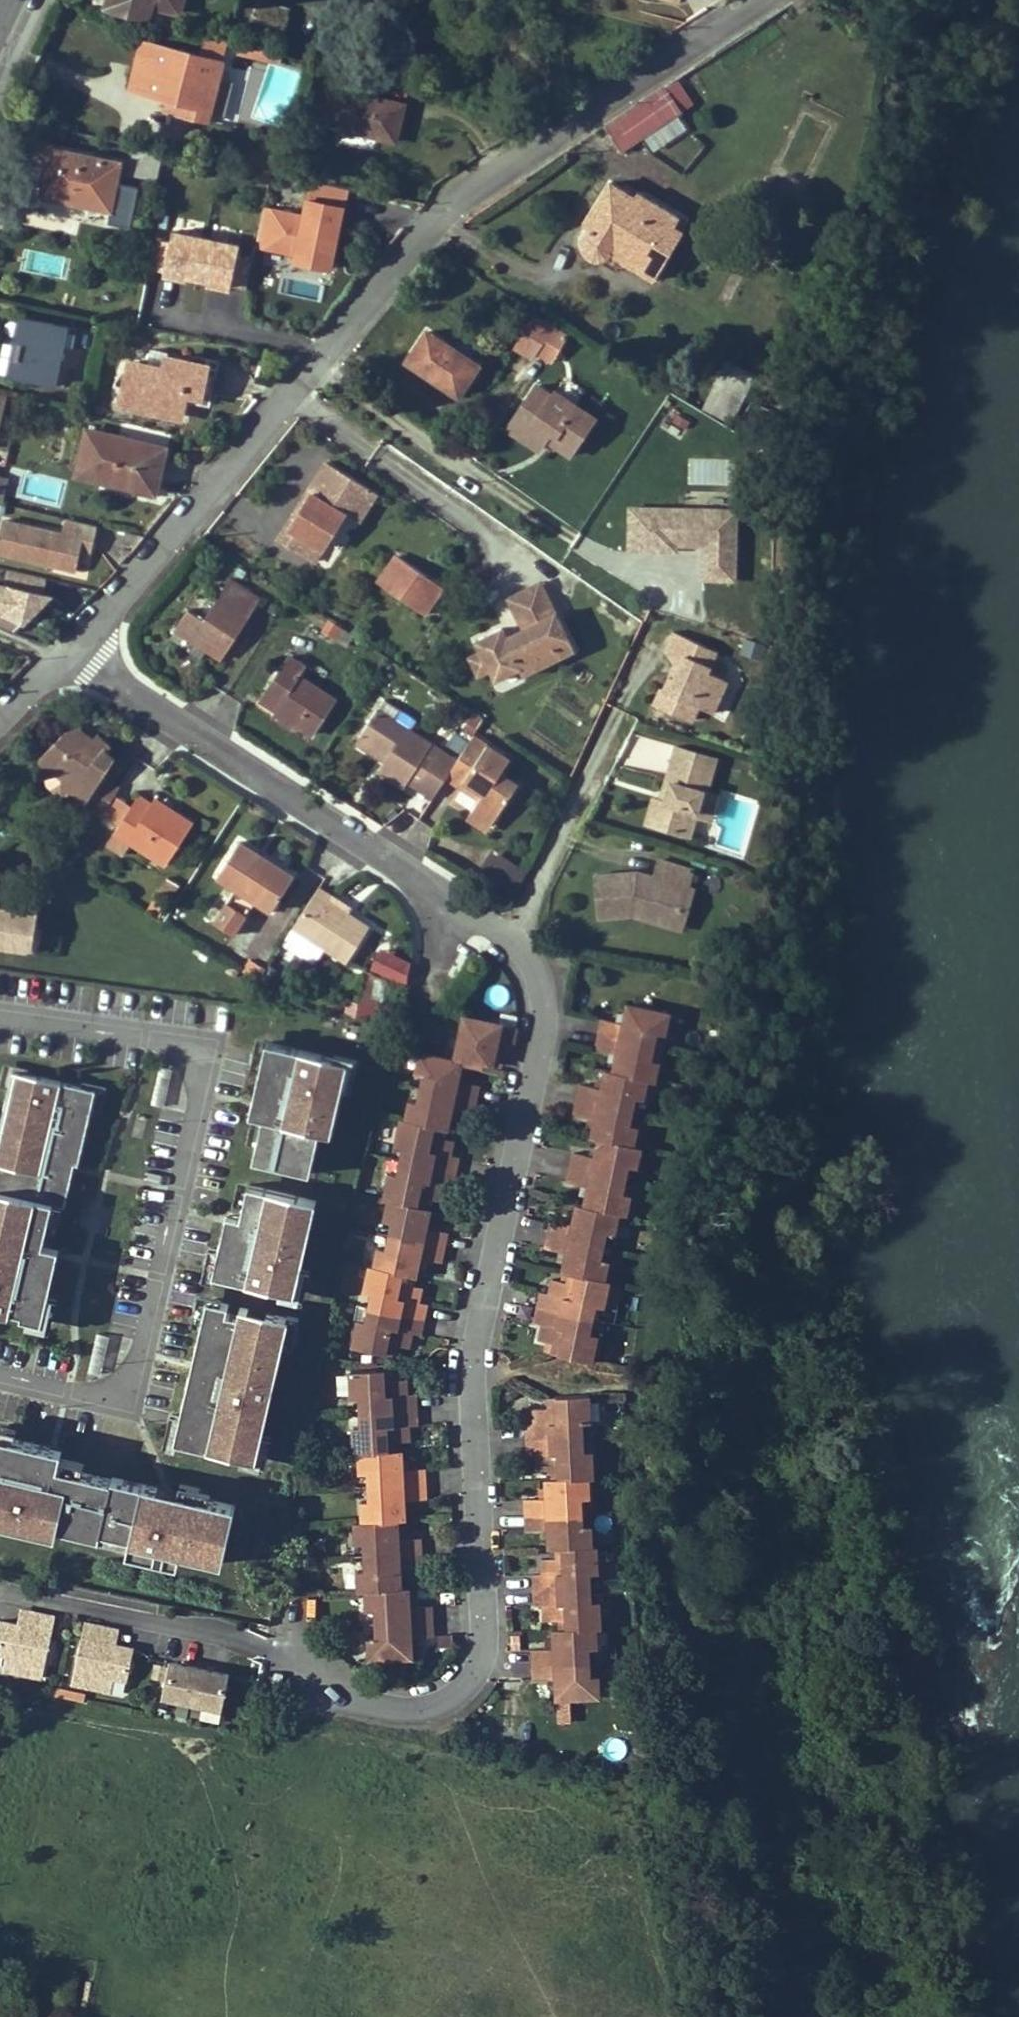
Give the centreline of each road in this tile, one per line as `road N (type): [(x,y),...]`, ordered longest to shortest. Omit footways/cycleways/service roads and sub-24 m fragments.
road 1 (residential): [(515,933),(544,983),(476,1362),(485,1637),(458,1684),(402,1701),(286,1663)]
road 2 (residential): [(79,641),(455,196),(749,0)]
road 3 (residential): [(0,1017),(179,1046),(197,1077),(132,1379),(91,1395),(0,1375)]
road 4 (residential): [(79,641),(515,933)]
road 5 (residential): [(515,933),(622,717)]

